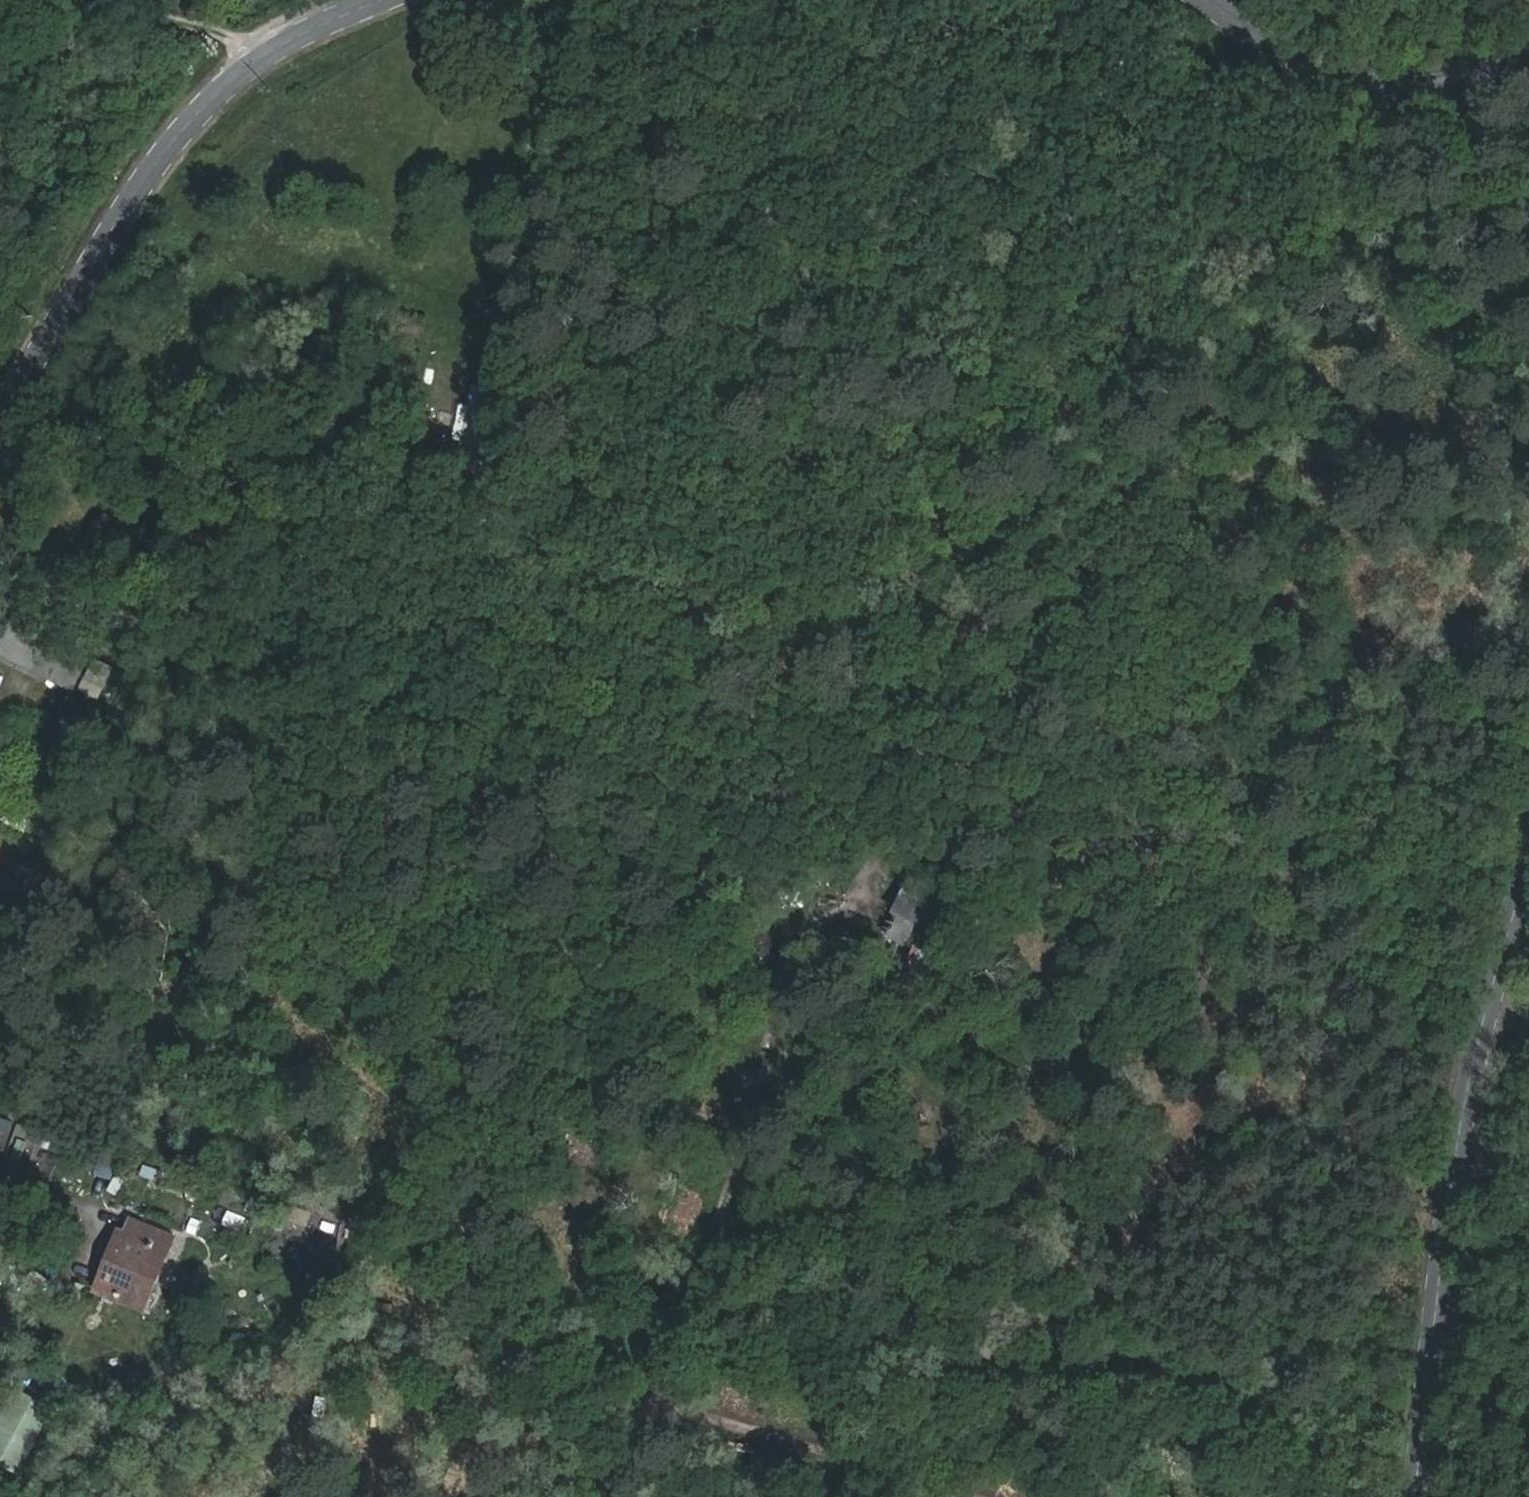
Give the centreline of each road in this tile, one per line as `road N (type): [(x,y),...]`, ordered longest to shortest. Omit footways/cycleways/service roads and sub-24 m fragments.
road 1 (secondary): [(381,0),(265,57),(181,133),(110,233),(0,420)]
road 2 (unclassified): [(1450,1496),(1505,1135),(1528,1028)]
road 3 (secondary): [(1528,55),(1488,82),(1425,97),(1361,95),(1196,0)]

